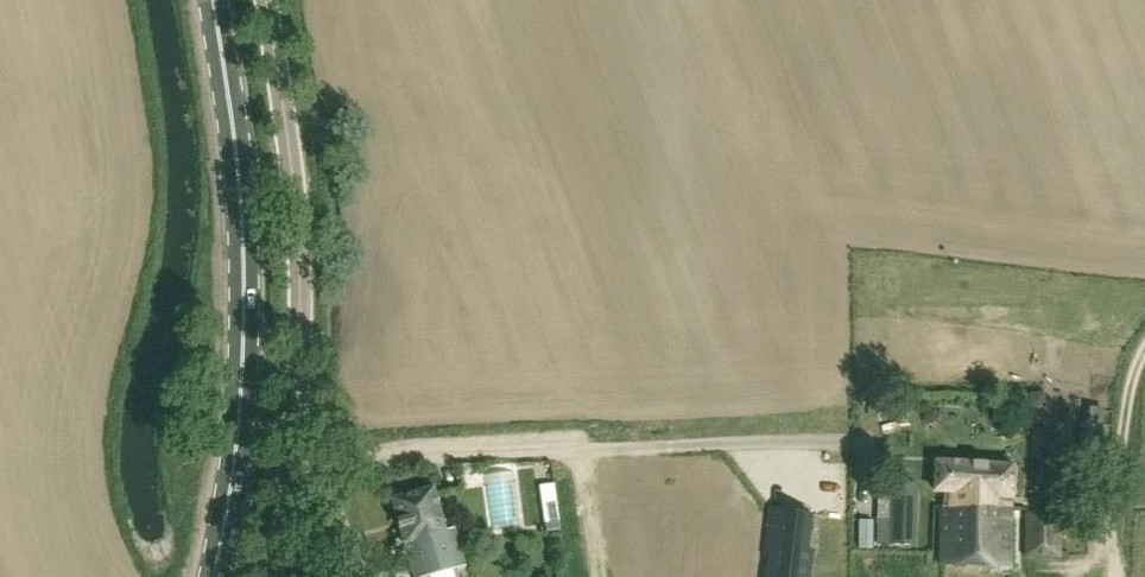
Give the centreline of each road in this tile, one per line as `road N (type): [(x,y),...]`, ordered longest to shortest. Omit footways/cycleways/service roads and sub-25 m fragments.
road 1 (primary): [(216,576),(239,479),(249,375),(249,259),(216,0)]
road 2 (unclassified): [(268,576),(293,384),(295,220),(272,0)]

